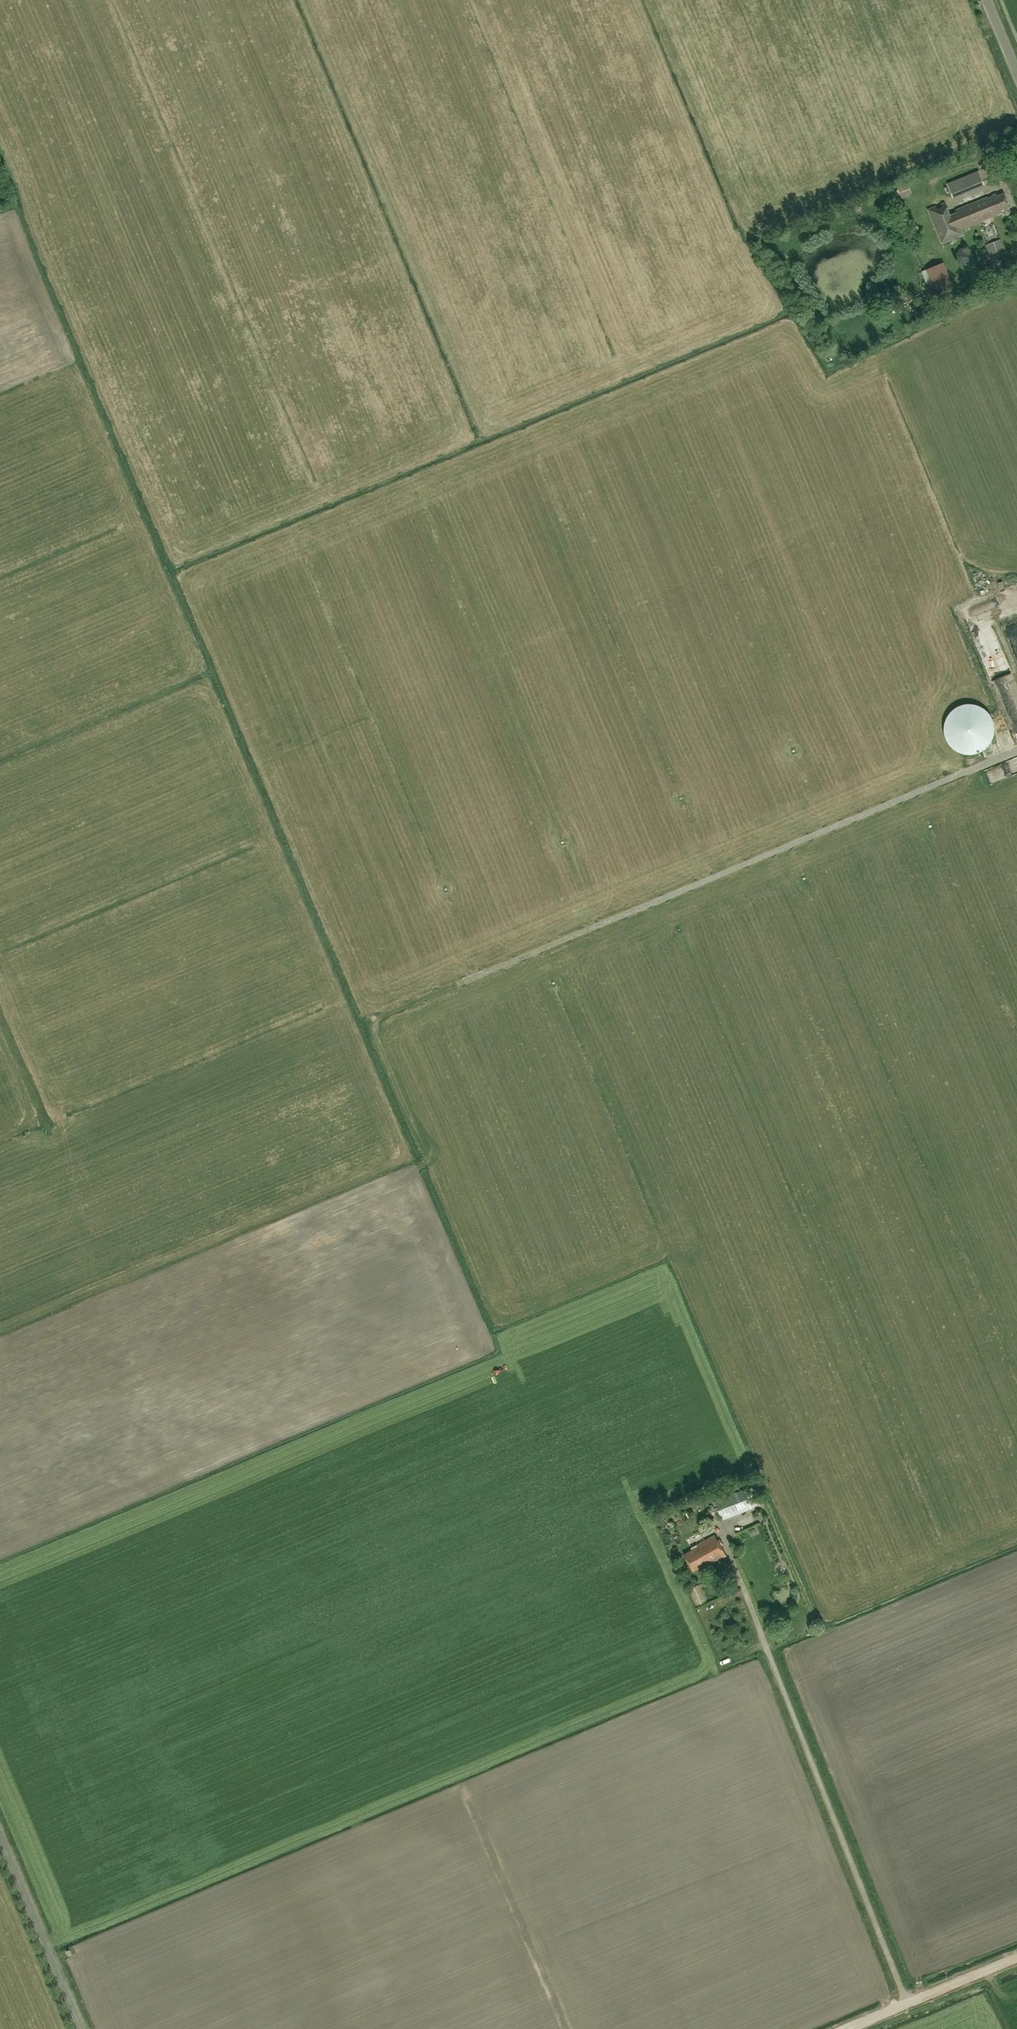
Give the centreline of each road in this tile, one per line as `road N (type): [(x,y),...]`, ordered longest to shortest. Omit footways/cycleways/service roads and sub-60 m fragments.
road 1 (unclassified): [(79,2028),(0,1842)]
road 2 (unclassified): [(849,2028),(1016,1959)]

